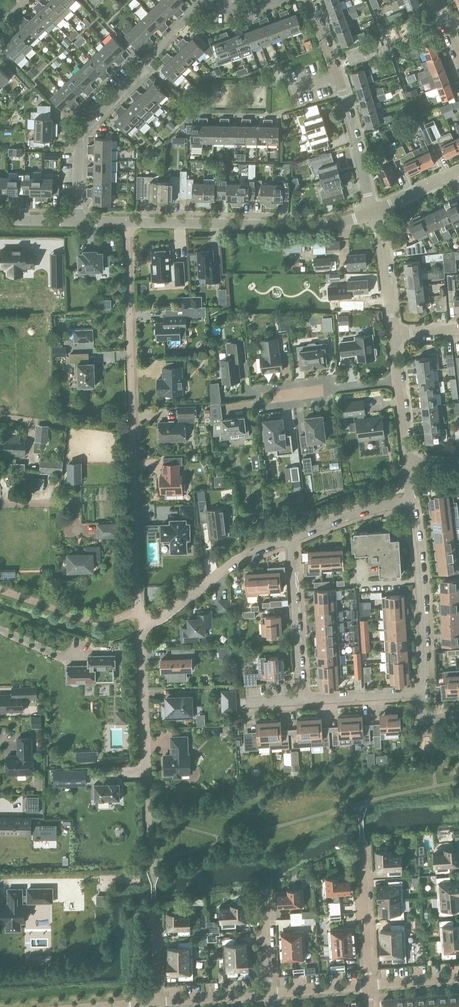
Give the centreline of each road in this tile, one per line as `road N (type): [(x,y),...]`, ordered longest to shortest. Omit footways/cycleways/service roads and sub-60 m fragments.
road 1 (residential): [(129,221),(139,612),(148,626)]
road 2 (residential): [(129,221),(332,224),(372,211)]
road 3 (residential): [(372,211),(310,0)]
road 4 (residential): [(424,692),(423,590),(410,502)]
road 5 (residential): [(79,220),(82,135),(144,63)]
road 6 (residential): [(148,626),(141,639),(147,794)]
road 7 (residential): [(291,537),(242,556),(148,626)]
road 8 (residential): [(302,700),(291,537)]
road 9 (residential): [(369,985),(362,859)]
road 10 (residential): [(410,502),(291,537)]
road 11 (residential): [(394,333),(372,211)]
road 12 (residential): [(302,700),(424,692)]

